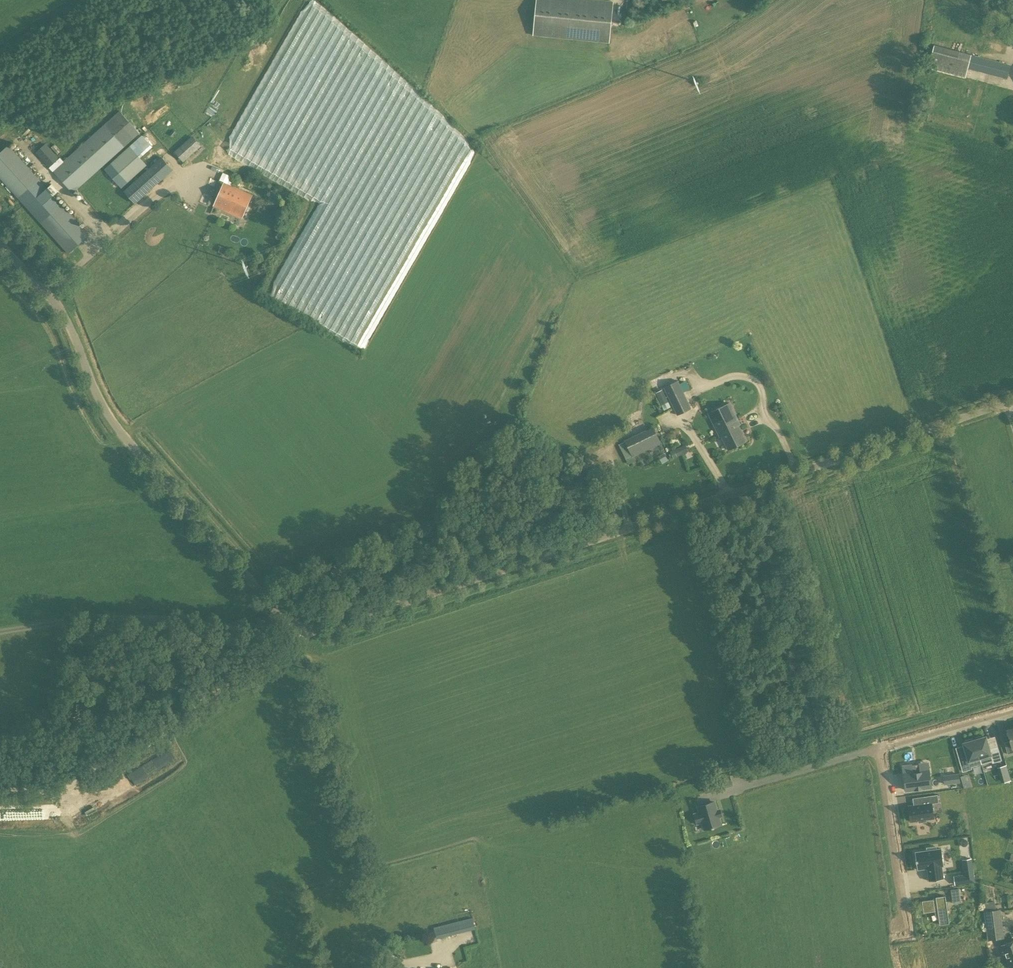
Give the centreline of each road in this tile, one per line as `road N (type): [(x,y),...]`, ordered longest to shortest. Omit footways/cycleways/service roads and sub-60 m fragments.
road 1 (unclassified): [(316,630),(1012,401)]
road 2 (unclassified): [(316,630),(283,618),(113,423),(54,300),(0,243)]
road 3 (track): [(303,629),(295,644),(65,783),(0,790)]
road 4 (residential): [(880,747),(906,939)]
road 5 (residential): [(880,747),(728,792)]
road 6 (residential): [(1012,708),(880,747)]

